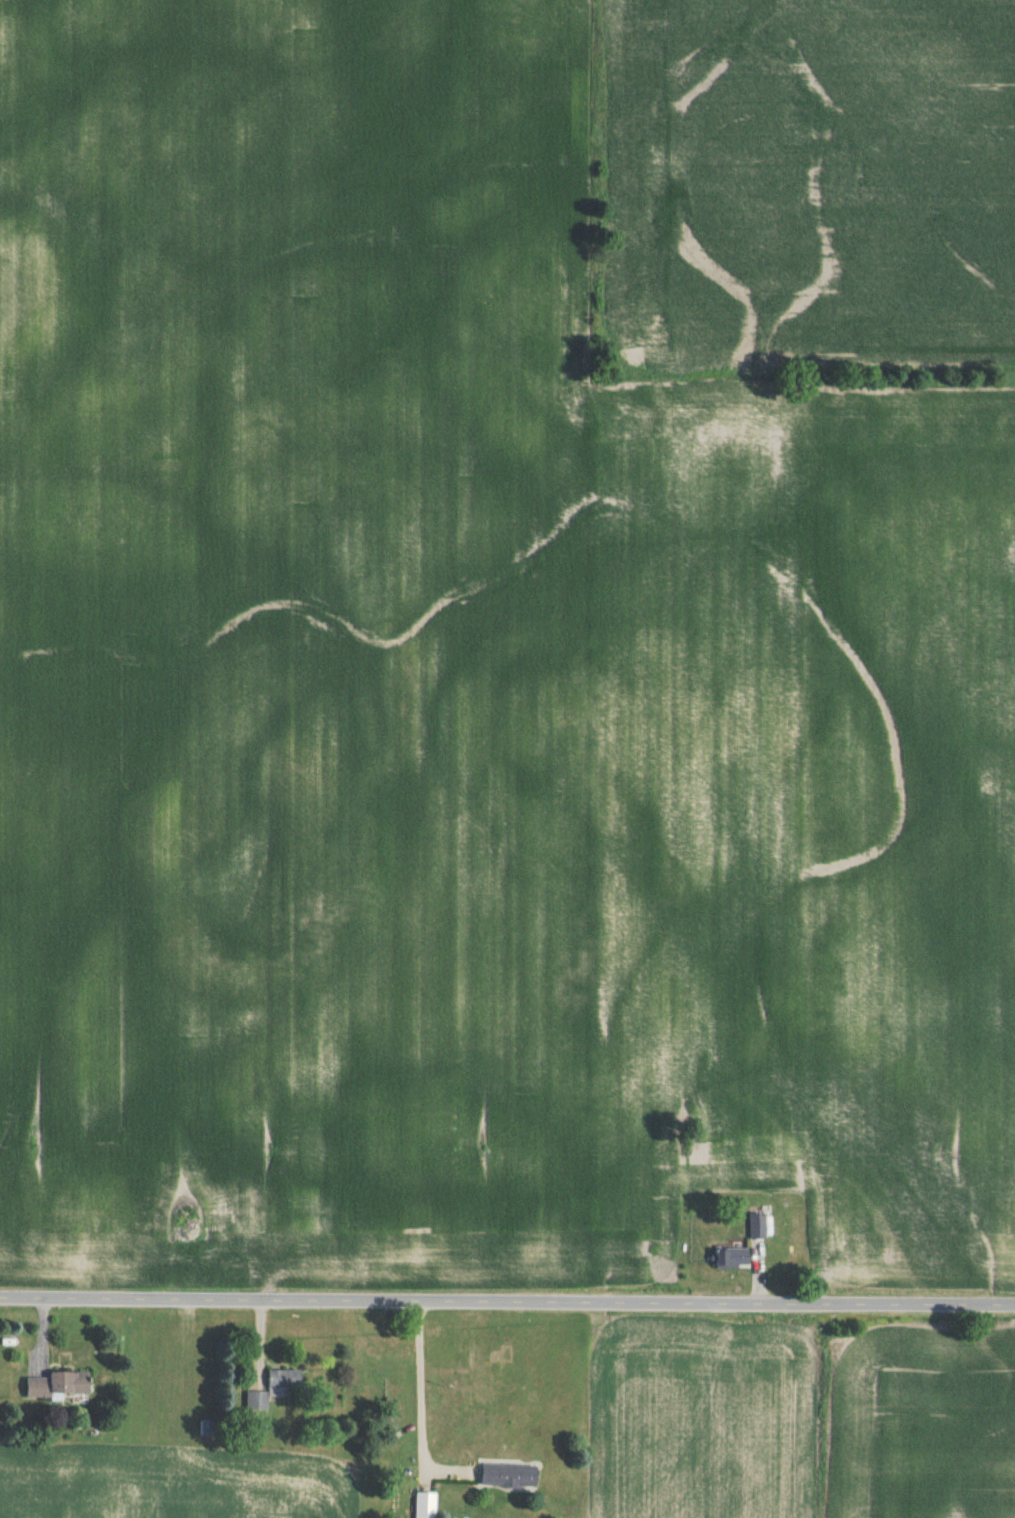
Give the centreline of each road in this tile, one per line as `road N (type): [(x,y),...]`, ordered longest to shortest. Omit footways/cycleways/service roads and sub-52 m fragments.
road 1 (residential): [(1014,1305),(0,1298)]

